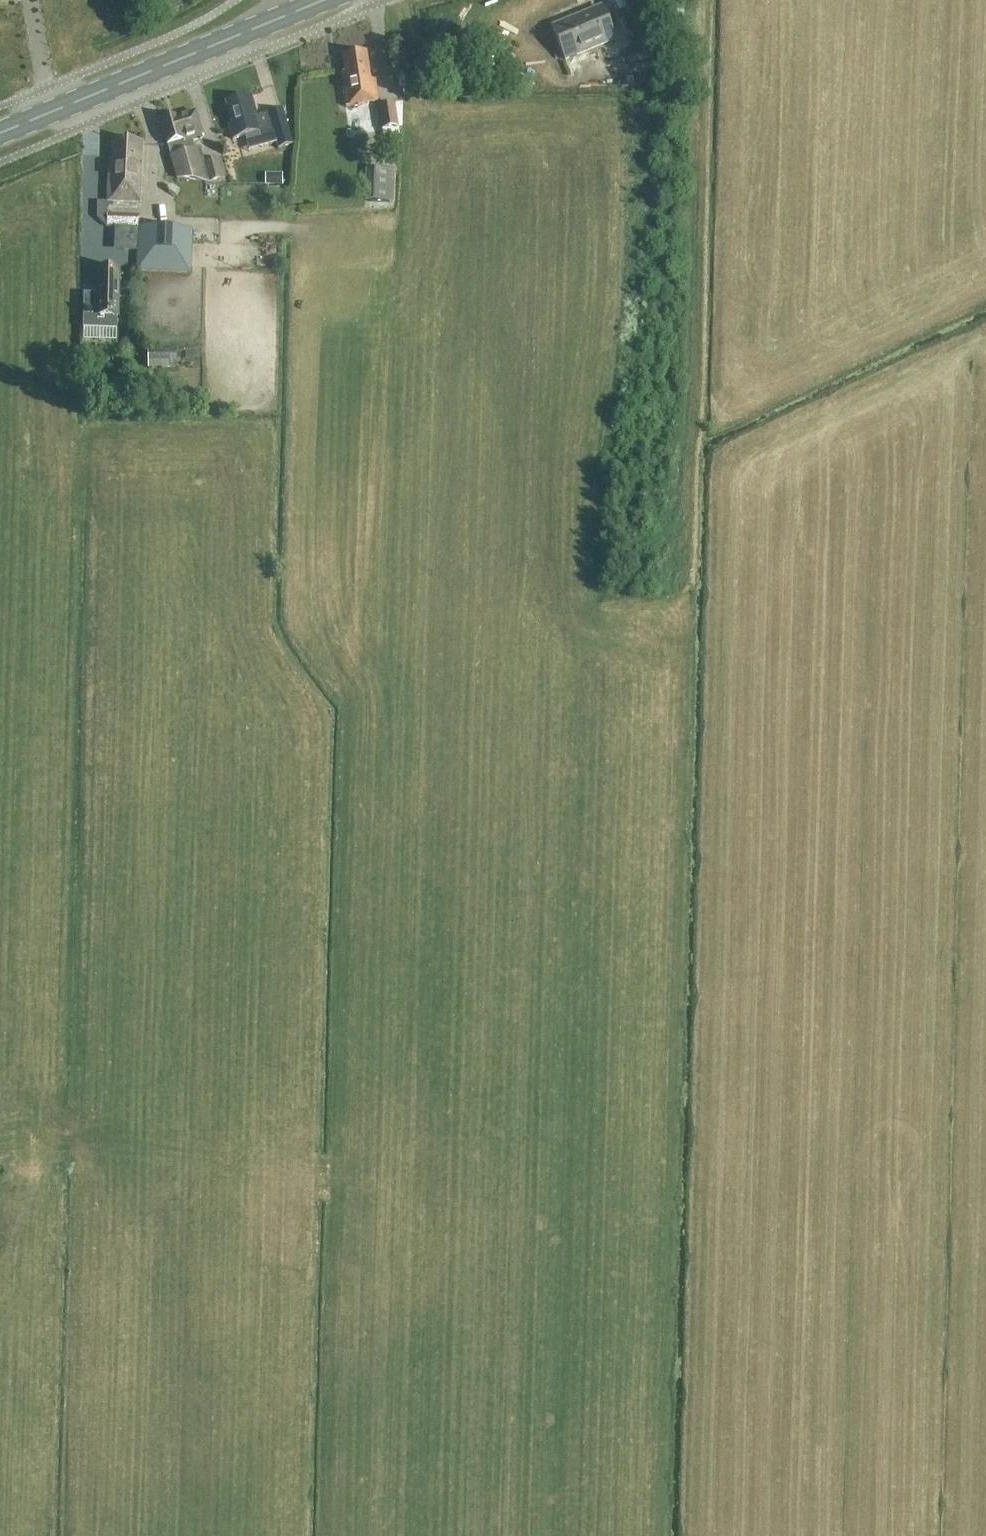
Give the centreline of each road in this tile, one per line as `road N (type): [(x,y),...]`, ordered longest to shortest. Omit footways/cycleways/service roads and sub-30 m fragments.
road 1 (primary): [(0,132),(323,0)]

